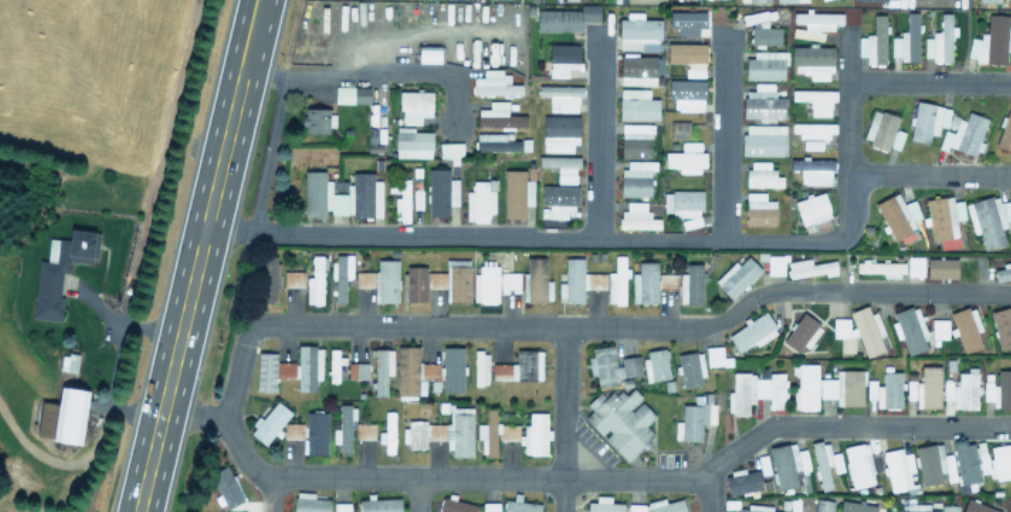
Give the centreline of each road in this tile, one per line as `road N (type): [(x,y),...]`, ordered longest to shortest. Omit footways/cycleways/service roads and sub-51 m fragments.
road 1 (primary): [(136,511),(259,0)]
road 2 (residential): [(208,214),(279,236),(598,240)]
road 3 (residential): [(244,61),(292,81),(442,72),(453,79),(455,124)]
road 4 (residential): [(598,240),(839,237)]
road 5 (residential): [(839,237),(848,212),(846,32)]
road 6 (residential): [(598,240),(598,34)]
road 7 (residential): [(723,242),(725,37)]
road 8 (residential): [(847,82),(1010,83)]
road 9 (residential): [(1010,176),(848,175)]

